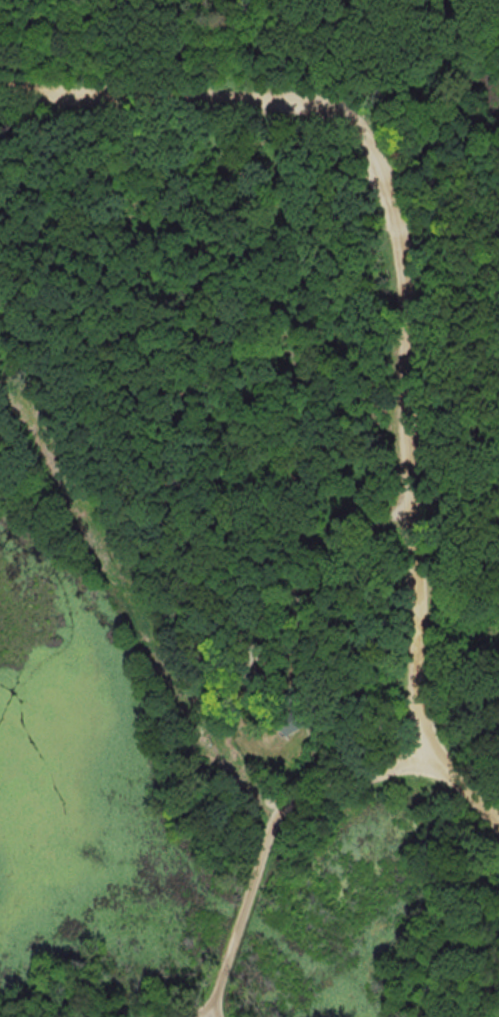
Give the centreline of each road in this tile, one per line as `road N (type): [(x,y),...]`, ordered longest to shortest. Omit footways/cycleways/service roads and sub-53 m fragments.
road 1 (residential): [(0,73),(75,94),(279,99),(347,117),(370,147),(401,244),(417,418),(426,750)]
road 2 (residential): [(190,442),(153,585),(289,804)]
road 3 (residential): [(279,99),(214,377),(190,442)]
road 4 (residential): [(417,418),(348,462),(265,479),(217,466),(190,442)]
road 5 (residential): [(265,851),(213,1002)]
road 6 (residential): [(426,750),(289,804)]

